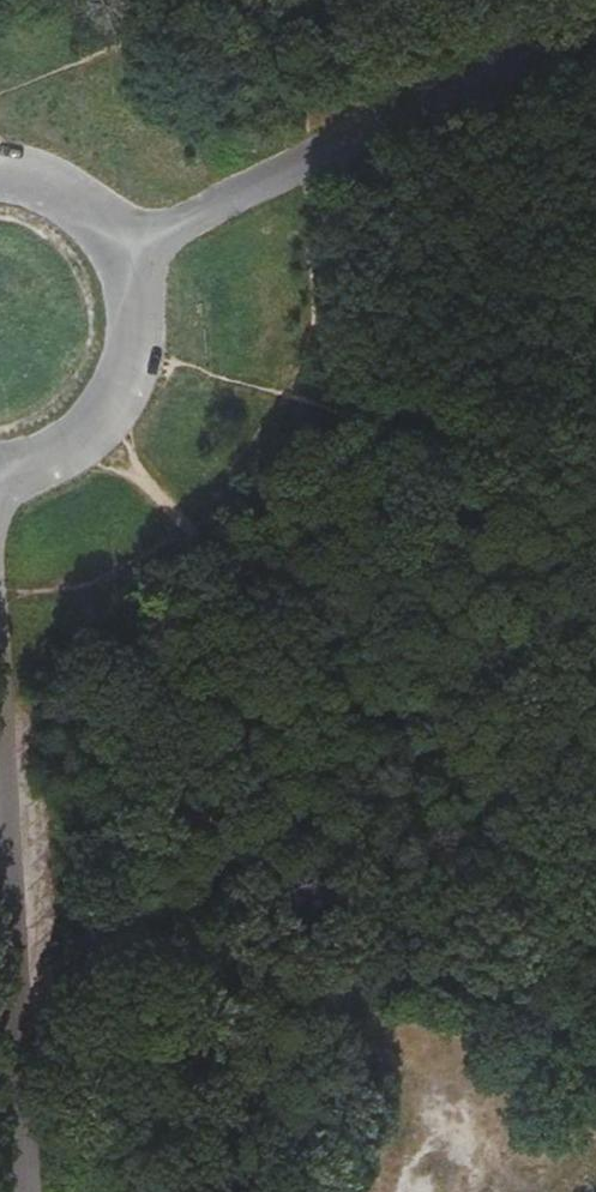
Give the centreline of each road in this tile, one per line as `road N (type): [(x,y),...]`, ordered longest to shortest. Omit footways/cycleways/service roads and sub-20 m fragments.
road 1 (track): [(187,527),(595,933)]
road 2 (unclassified): [(125,251),(595,12)]
road 3 (track): [(142,348),(166,364),(595,469)]
road 4 (unclassified): [(27,1191),(0,729)]
road 5 (unclassified): [(0,477),(46,468),(97,436),(126,396),(142,348),(141,298),(125,251)]
road 6 (track): [(242,0),(0,96)]
road 7 (unclassified): [(125,251),(97,216),(61,189),(0,174)]
road 8 (track): [(97,436),(187,527)]

